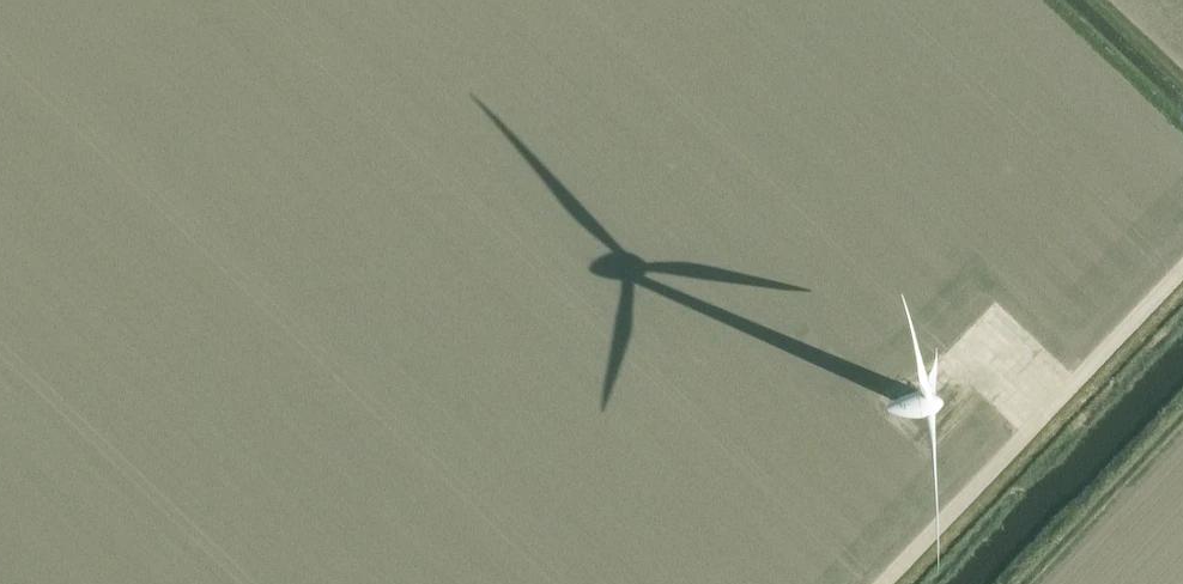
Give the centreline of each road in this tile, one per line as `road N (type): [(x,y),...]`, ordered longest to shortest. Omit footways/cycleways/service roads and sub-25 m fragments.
road 1 (track): [(1182,266),(881,583)]

